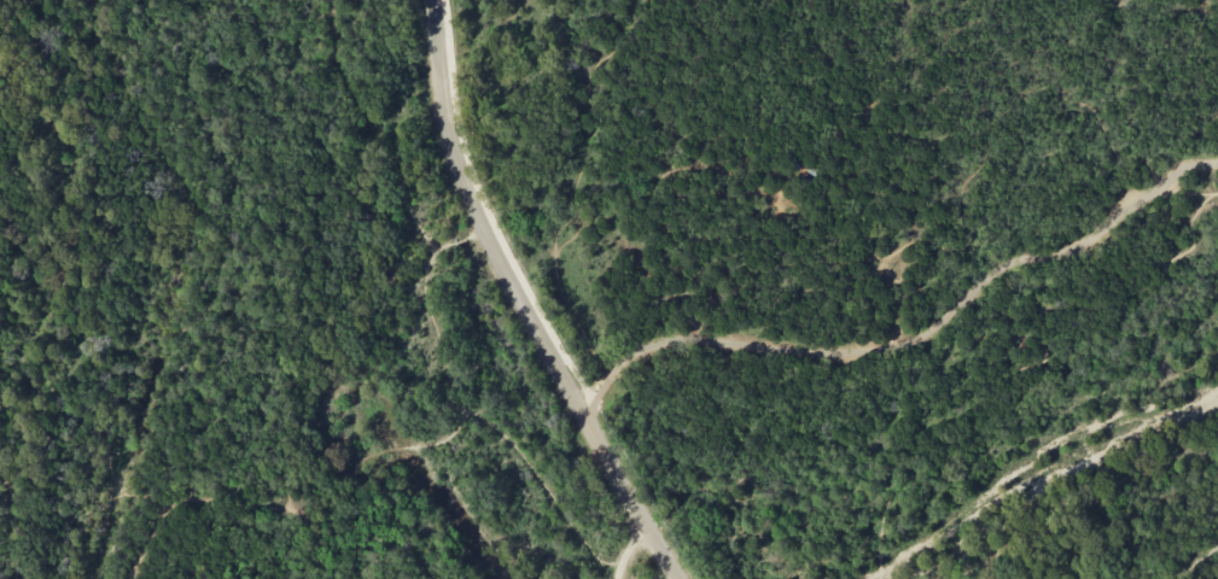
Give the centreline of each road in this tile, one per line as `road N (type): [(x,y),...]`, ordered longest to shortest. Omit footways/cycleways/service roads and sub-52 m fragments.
road 1 (residential): [(433,0),(444,112),(470,199),(587,416)]
road 2 (residential): [(682,578),(587,416)]

